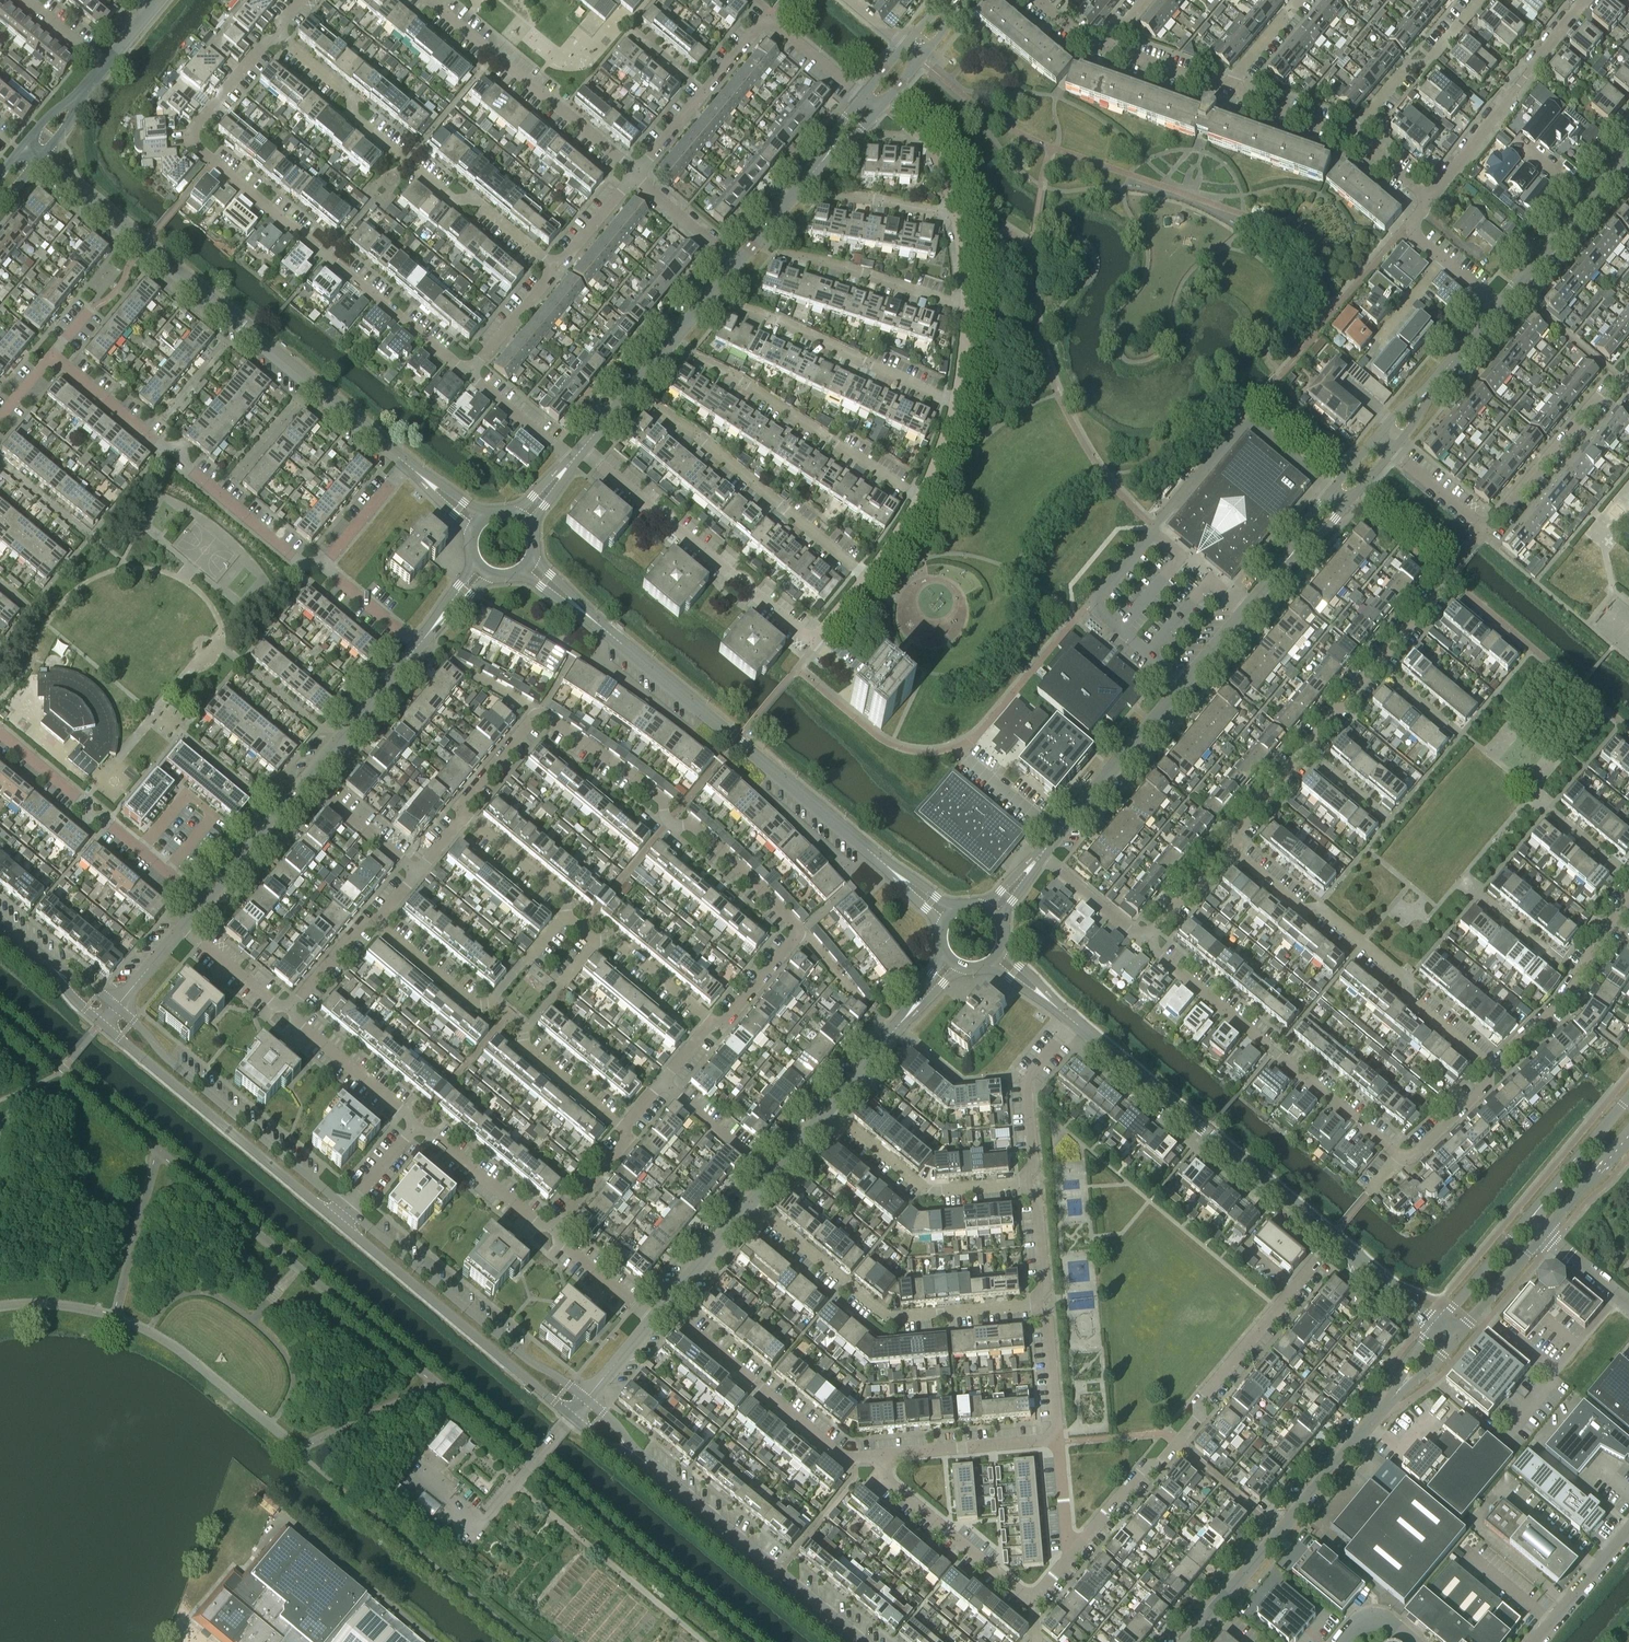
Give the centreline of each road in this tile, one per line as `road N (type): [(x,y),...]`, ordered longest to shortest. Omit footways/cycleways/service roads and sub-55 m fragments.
road 1 (residential): [(471,369),(191,142),(193,129),(275,33)]
road 2 (unclassified): [(406,466),(42,158)]
road 3 (residential): [(1069,1556),(1199,1418),(1200,1403),(1333,1238)]
road 4 (residential): [(864,576),(811,640),(580,449)]
road 5 (residential): [(1040,854),(1281,567)]
road 6 (residential): [(889,869),(605,628)]
road 7 (residential): [(554,268),(352,115),(350,98),(275,33)]
road 8 (residential): [(1490,1068),(1414,1004),(1407,980),(1363,942),(1322,910),(1301,907),(1225,847)]
road 9 (residential): [(803,930),(700,832),(667,824),(656,794),(538,712)]
road 10 (residential): [(1225,847),(1447,577)]
road 11 (residential): [(322,565),(300,563),(183,465),(178,451),(162,448),(52,359)]
road 12 (residential): [(1333,1238),(1073,1022)]
road 13 (residential): [(1046,1304),(885,1317),(751,1204)]
road 14 (residential): [(1404,1157),(1145,943)]
road 15 (tertiary): [(100,1024),(338,1223)]
road 16 (tertiary): [(349,1209),(116,1007)]
road 17 (tertiary): [(586,1400),(349,1209)]
road 18 (tertiary): [(338,1223),(571,1417)]
road 19 (tertiary): [(1190,1641),(1385,1411)]
road 20 (residential): [(864,576),(631,389)]
road 21 (residential): [(918,495),(671,341)]
road 22 (tertiary): [(860,1641),(637,1457)]
road 23 (residential): [(664,1307),(844,1459),(879,1457)]
road 24 (residential): [(204,901),(102,818),(89,817),(87,806),(0,732)]
road 25 (residential): [(631,175),(430,0)]
road 26 (residential): [(952,402),(734,305),(714,289)]
road 27 (residential): [(1429,197),(1584,0)]
road 28 (residential): [(1035,1185),(933,1194),(828,1110)]
road 29 (residential): [(966,308),(780,252),(759,235)]
road 30 (residential): [(1490,1068),(1561,999),(1628,899)]
road 31 (unclassified): [(1033,1599),(882,1475),(879,1457)]
road 32 (residential): [(631,175),(735,49),(768,22)]
road 33 (residential): [(1487,529),(1617,377)]
road 34 (residential): [(1352,132),(1405,67),(1426,60),(1477,0)]
road 35 (residential): [(1035,1185),(1026,1077),(1073,1022)]
road 36 (residential): [(1513,293),(1628,154)]
road 37 (residential): [(879,1457),(1058,1442)]
road 38 (residential): [(552,1235),(417,1122)]
road 39 (residential): [(307,779),(417,646)]
road 40 (residential): [(417,1122),(304,1028),(290,1007)]
road 41 (residential): [(1375,438),(1318,504),(1281,567)]
road 42 (residential): [(1281,567),(1354,499),(1392,452)]
road 43 (residential): [(204,901),(307,779)]
road 44 (tertiary): [(1628,1099),(1527,1219)]
road 45 (residential): [(566,919),(560,896),(459,811)]
road 46 (residential): [(492,1003),(468,1003),(368,919)]
road 47 (residential): [(951,212),(832,195),(805,181)]
road 48 (residential): [(712,1022),(619,945),(592,941)]
road 49 (residential): [(624,1129),(530,1054),(523,1028)]
road 50 (residential): [(775,1176),(662,1082)]
road 51 (residential): [(416,872),(307,779)]
road 52 (residential): [(1536,1641),(1628,1532)]
road 53 (tertiary): [(1527,1219),(1438,1328)]
road 54 (tertiary): [(1456,1343),(1548,1237)]
road 55 (residential): [(1058,1442),(1046,1304)]
road 56 (residential): [(1438,1328),(1333,1238)]
road 57 (residential): [(1145,943),(1040,854)]
road 58 (residential): [(736,262),(631,175)]
road 59 (residential): [(573,458),(471,369)]
road 60 (residential): [(664,1307),(751,1204)]
road 61 (residential): [(290,1007),(183,927)]
road 62 (residential): [(1352,132),(1225,91)]
road 63 (residential): [(654,1320),(552,1235)]
road 64 (residential): [(712,1022),(726,1019),(803,930)]
road 65 (residential): [(471,369),(554,268)]
road 66 (residential): [(828,1110),(911,1009)]
road 67 (residential): [(552,1235),(623,1145),(624,1129)]
road 68 (residential): [(1225,91),(1102,47)]
road 69 (unclassified): [(322,565),(406,466)]
road 70 (residential): [(1404,1157),(1419,1154),(1489,1082),(1490,1068)]
road 71 (tertiary): [(1548,1237),(1628,1138)]
road 72 (residential): [(459,811),(538,712)]
road 73 (residential): [(1145,943),(1225,847)]
road 74 (residential): [(417,646),(322,565)]
road 75 (residential): [(1487,529),(1392,452)]
road 76 (residential): [(554,268),(631,175)]

